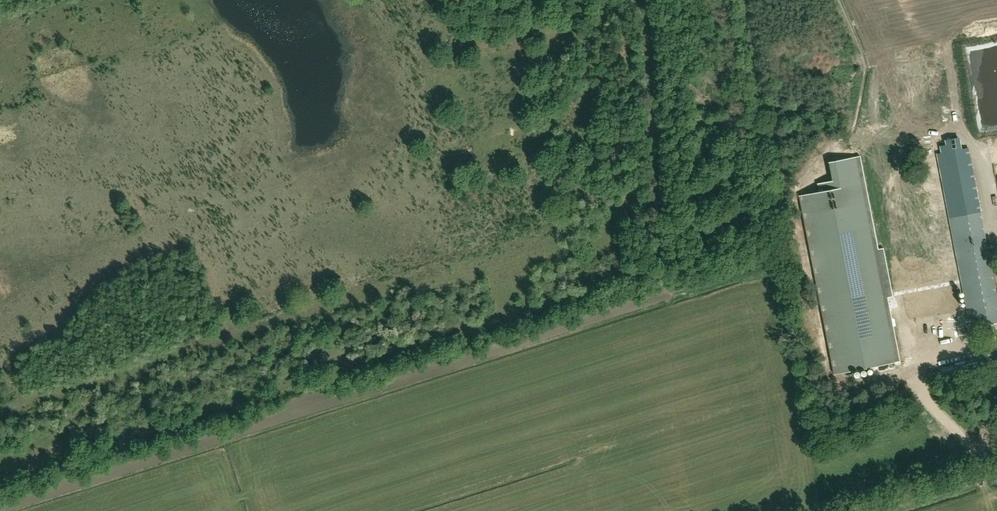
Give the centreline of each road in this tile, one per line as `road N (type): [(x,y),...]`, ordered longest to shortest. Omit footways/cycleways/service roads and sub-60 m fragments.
road 1 (unclassified): [(852,510),(996,466)]

